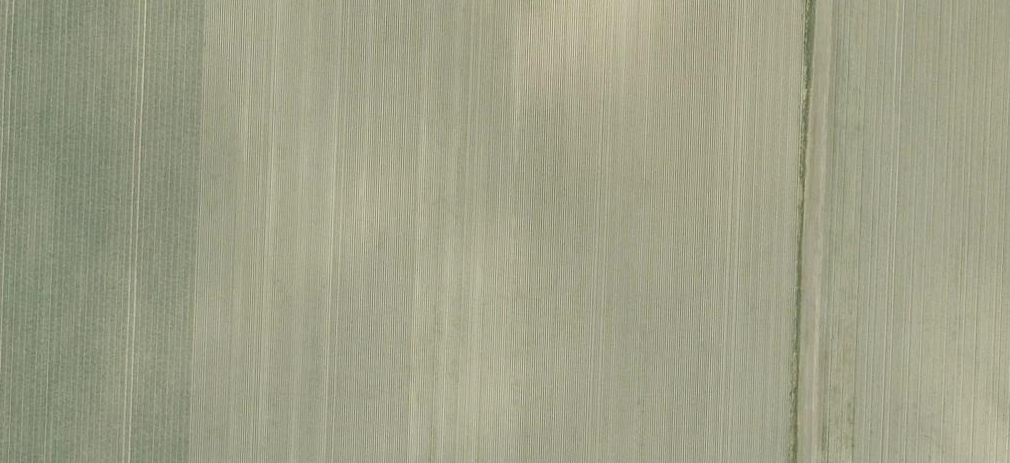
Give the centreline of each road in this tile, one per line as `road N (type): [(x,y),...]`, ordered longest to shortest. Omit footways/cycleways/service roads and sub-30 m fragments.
road 1 (track): [(807,462),(823,0)]

